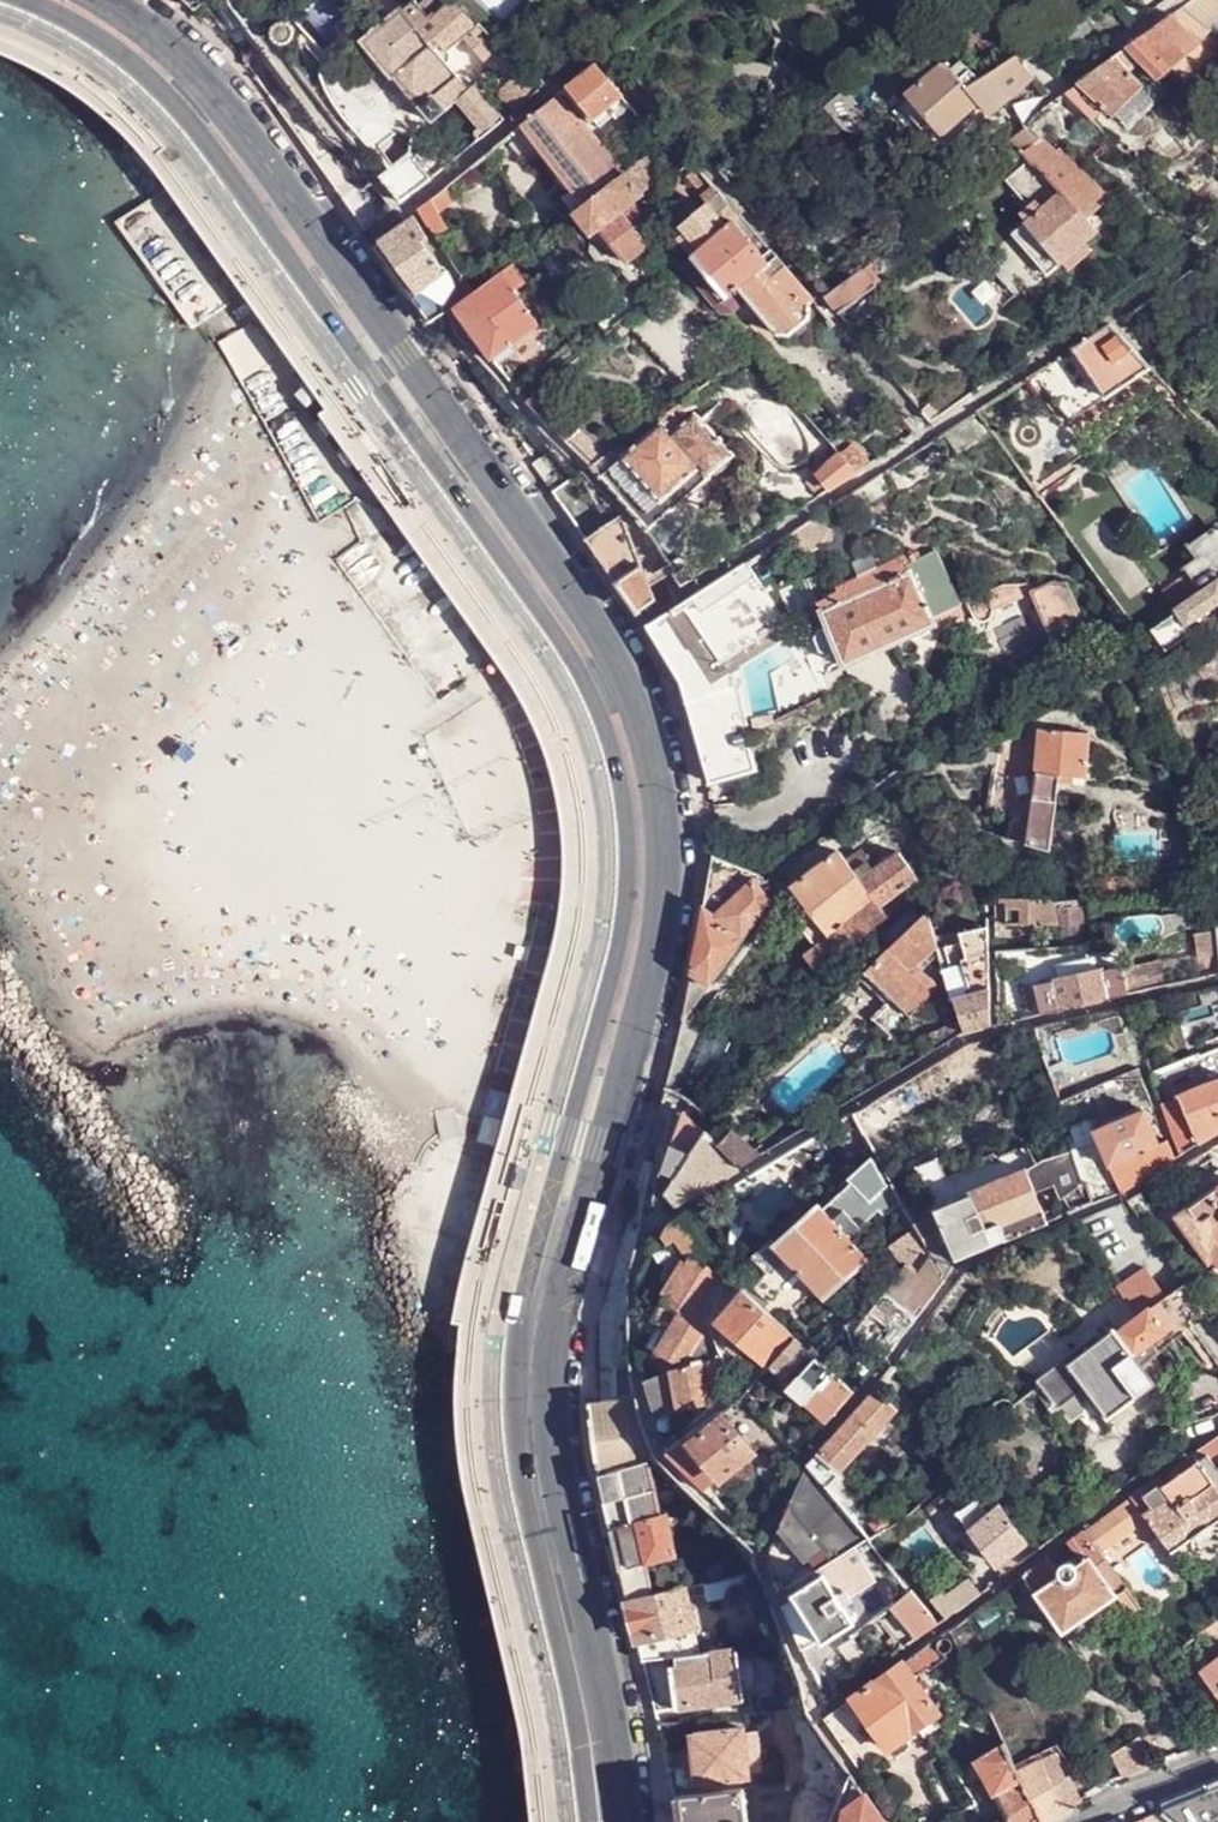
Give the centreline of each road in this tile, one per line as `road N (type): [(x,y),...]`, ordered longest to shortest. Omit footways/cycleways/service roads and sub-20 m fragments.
road 1 (secondary): [(22,0),(86,31),(151,80),(202,139),(527,594),(600,717),(620,788),(625,913),(529,1269),(516,1368),(523,1484),(571,1702),(588,1821)]
road 2 (secondary): [(623,1821),(550,1413),(558,1321),(658,940),(656,787),(638,717),(606,645),(564,579),(247,141),(175,48),(107,0)]
road 3 (residential): [(1217,1762),(1085,1821)]

